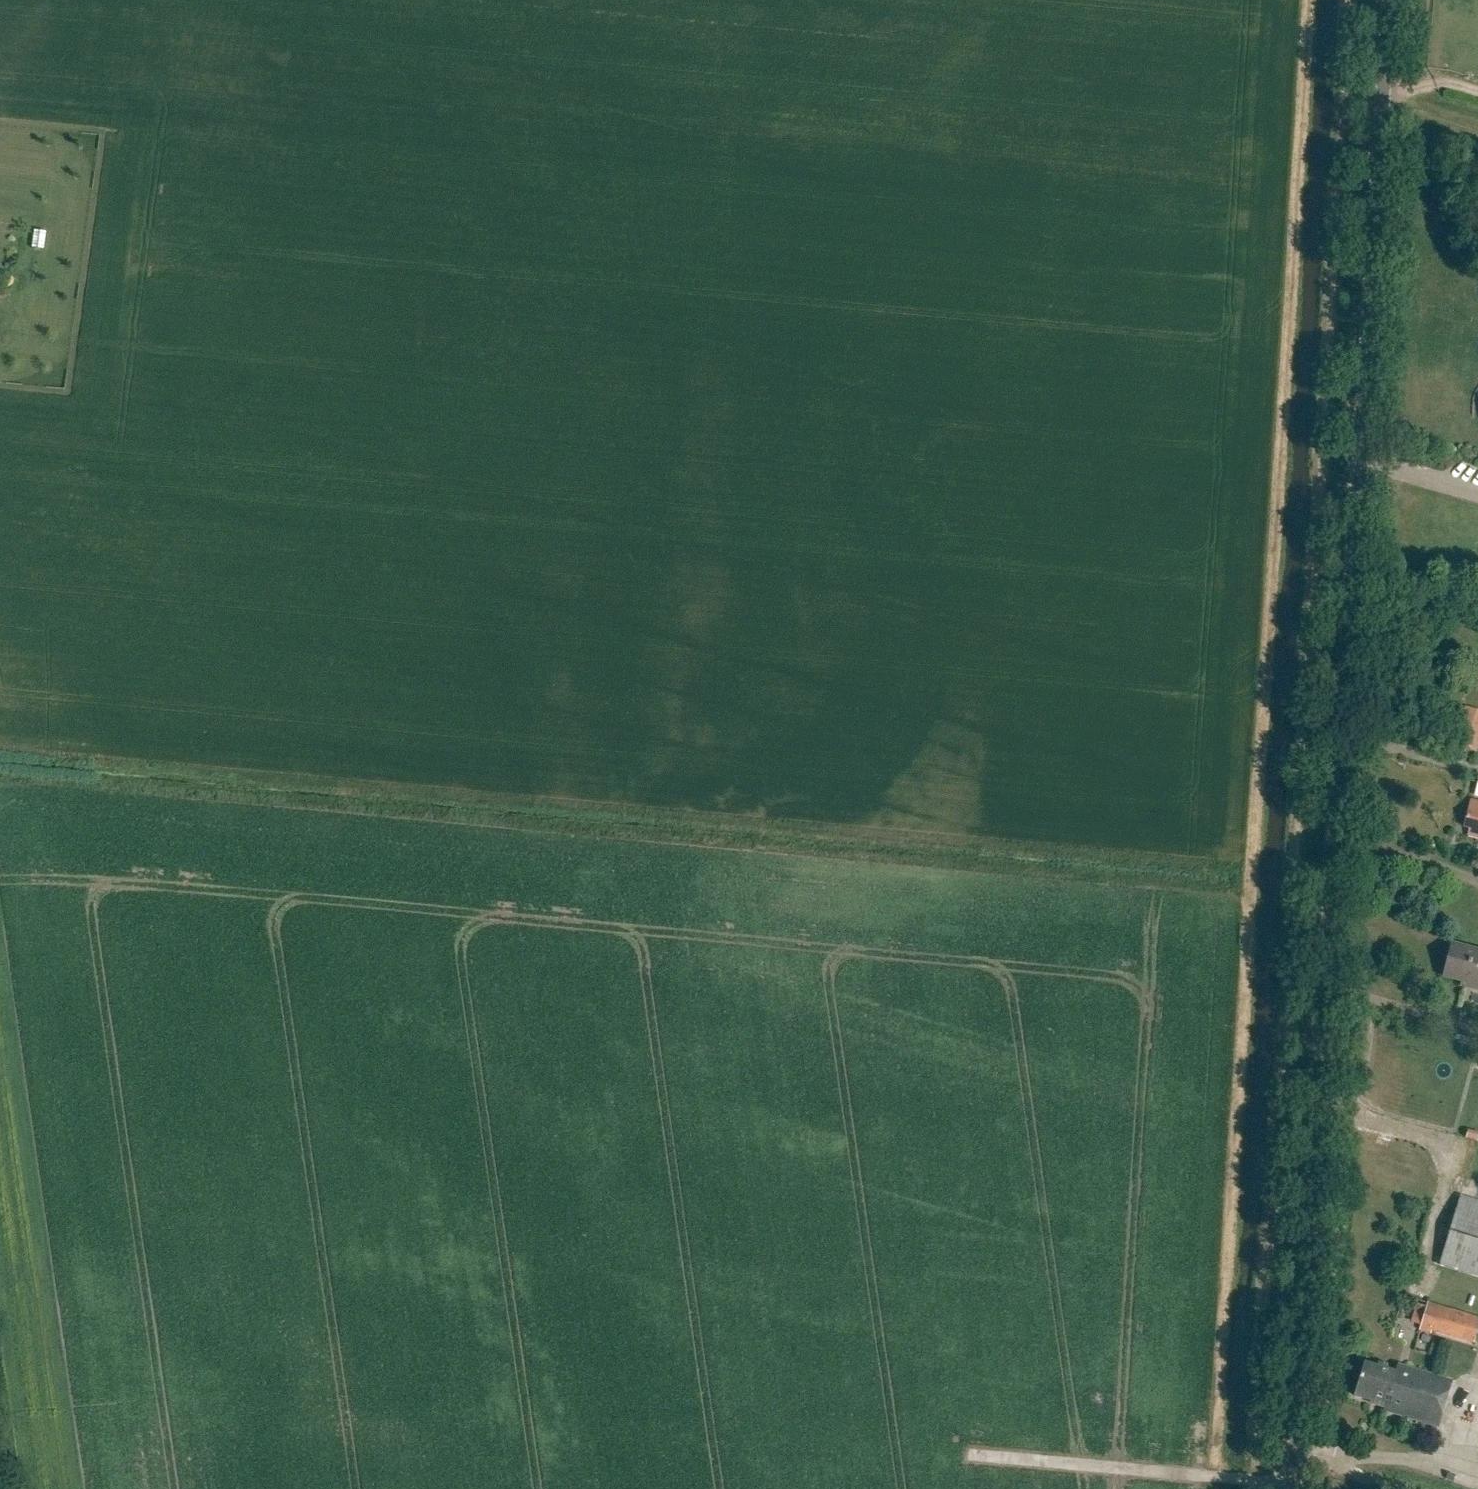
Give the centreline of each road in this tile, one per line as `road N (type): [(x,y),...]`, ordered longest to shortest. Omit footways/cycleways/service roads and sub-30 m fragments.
road 1 (unclassified): [(1294,1488),(1388,0)]

